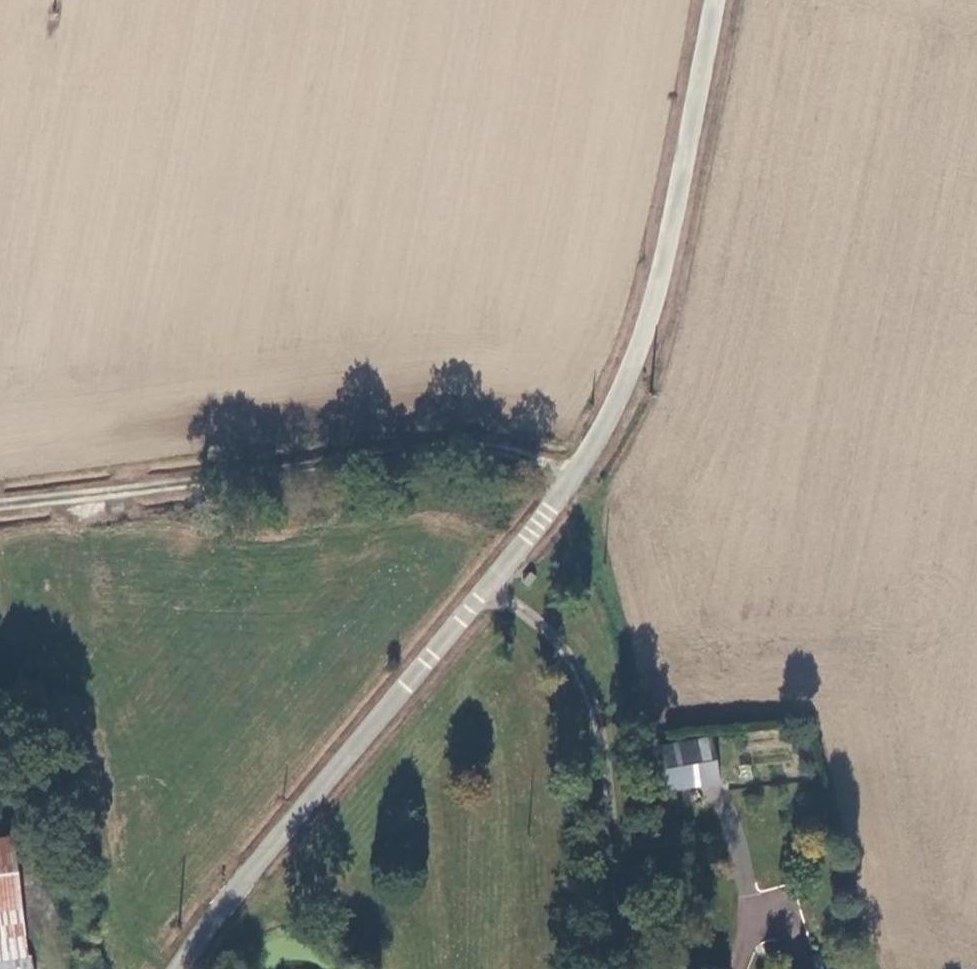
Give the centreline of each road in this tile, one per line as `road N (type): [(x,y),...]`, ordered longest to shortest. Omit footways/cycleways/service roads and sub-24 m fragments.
road 1 (unclassified): [(180,968),(267,847),(583,483),(645,344),(723,0)]
road 2 (track): [(583,483),(503,445),(452,446),(0,502)]

